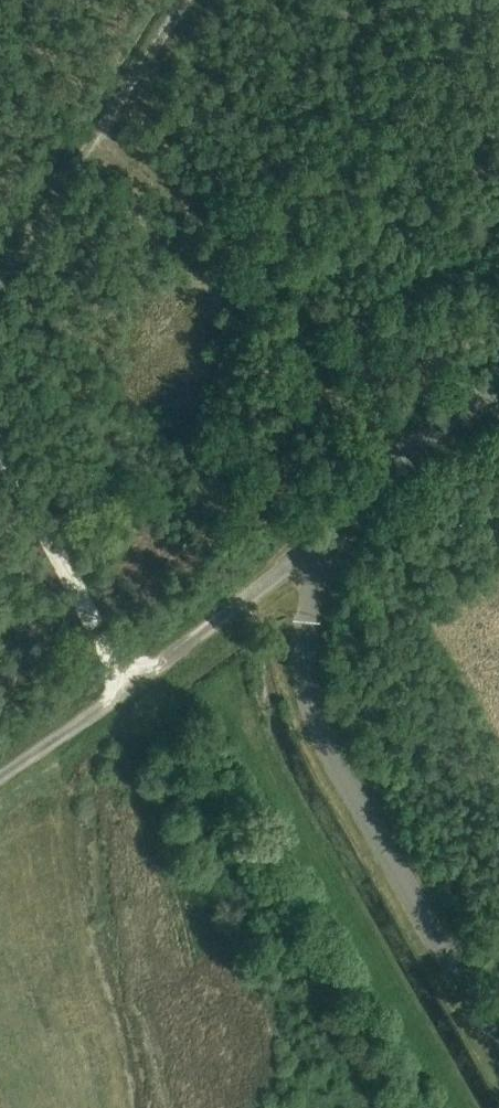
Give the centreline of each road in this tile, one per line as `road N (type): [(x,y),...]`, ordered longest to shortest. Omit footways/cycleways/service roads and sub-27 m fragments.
road 1 (unclassified): [(498,384),(408,450),(331,536),(231,612)]
road 2 (track): [(186,0),(0,290)]
road 3 (track): [(0,782),(231,612)]
road 4 (track): [(0,455),(132,685)]

